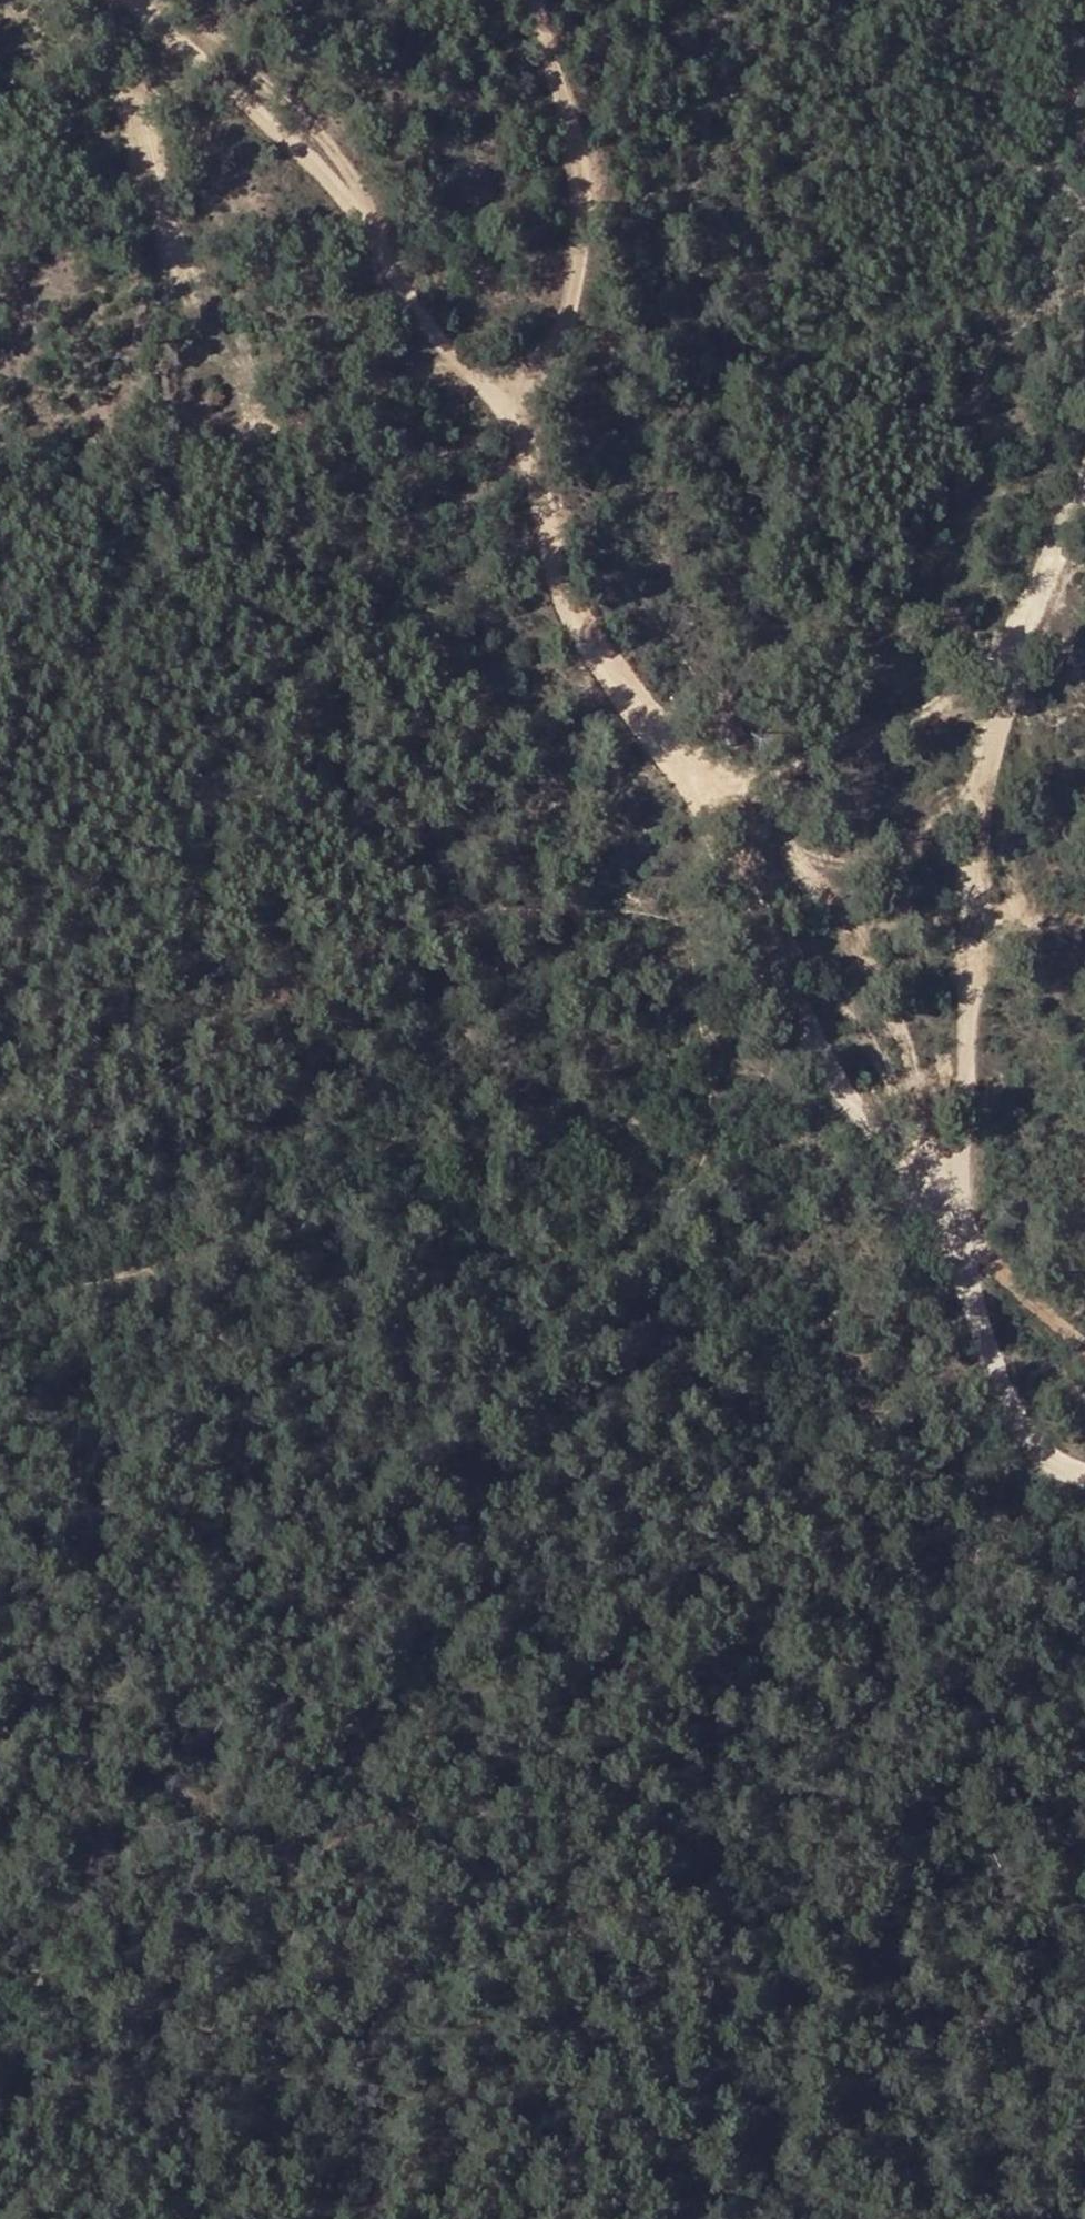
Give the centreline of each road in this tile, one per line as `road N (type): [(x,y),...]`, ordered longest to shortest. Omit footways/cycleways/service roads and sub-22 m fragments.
road 1 (track): [(1084,1468),(1022,1438),(990,1383),(978,1353),(958,1206),(899,1017),(862,952),(827,898),(759,827),(663,743),(568,605),(548,546),(544,471),(520,421),(396,286),(347,195),(308,146),(150,0)]
road 2 (track): [(958,1206),(974,1125),(974,816),(983,749),(1084,484)]
road 3 (track): [(520,421),(553,367),(583,211),(578,164),(523,0)]

